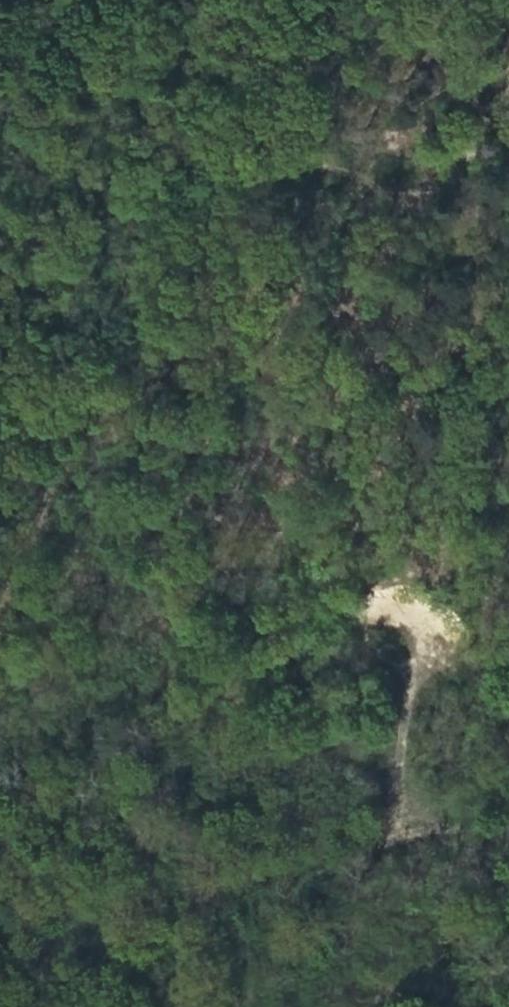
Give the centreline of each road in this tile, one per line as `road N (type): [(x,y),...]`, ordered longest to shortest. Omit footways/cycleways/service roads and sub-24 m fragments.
road 1 (track): [(508,815),(444,816),(66,917),(0,925)]

